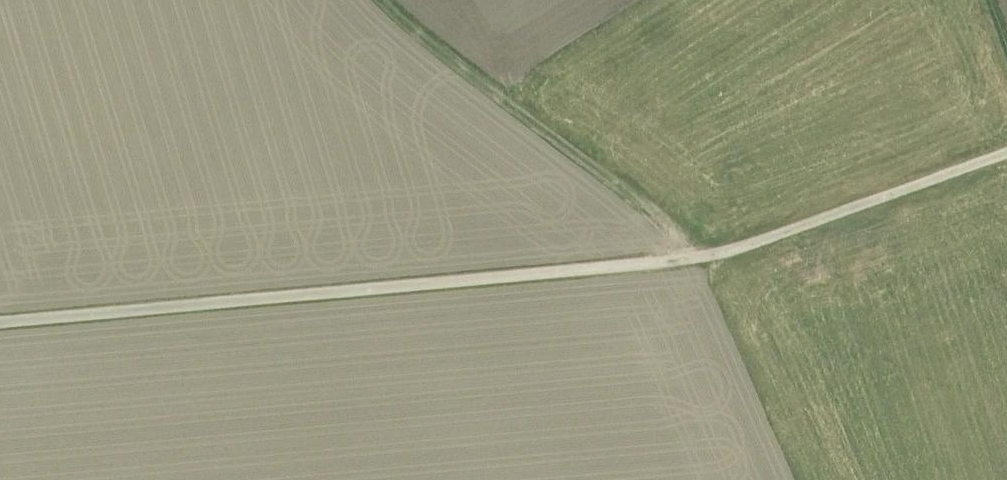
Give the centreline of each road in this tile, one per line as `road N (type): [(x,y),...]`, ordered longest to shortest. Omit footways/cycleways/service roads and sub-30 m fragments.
road 1 (track): [(0,322),(711,258),(1006,152)]
road 2 (track): [(373,0),(711,258)]

